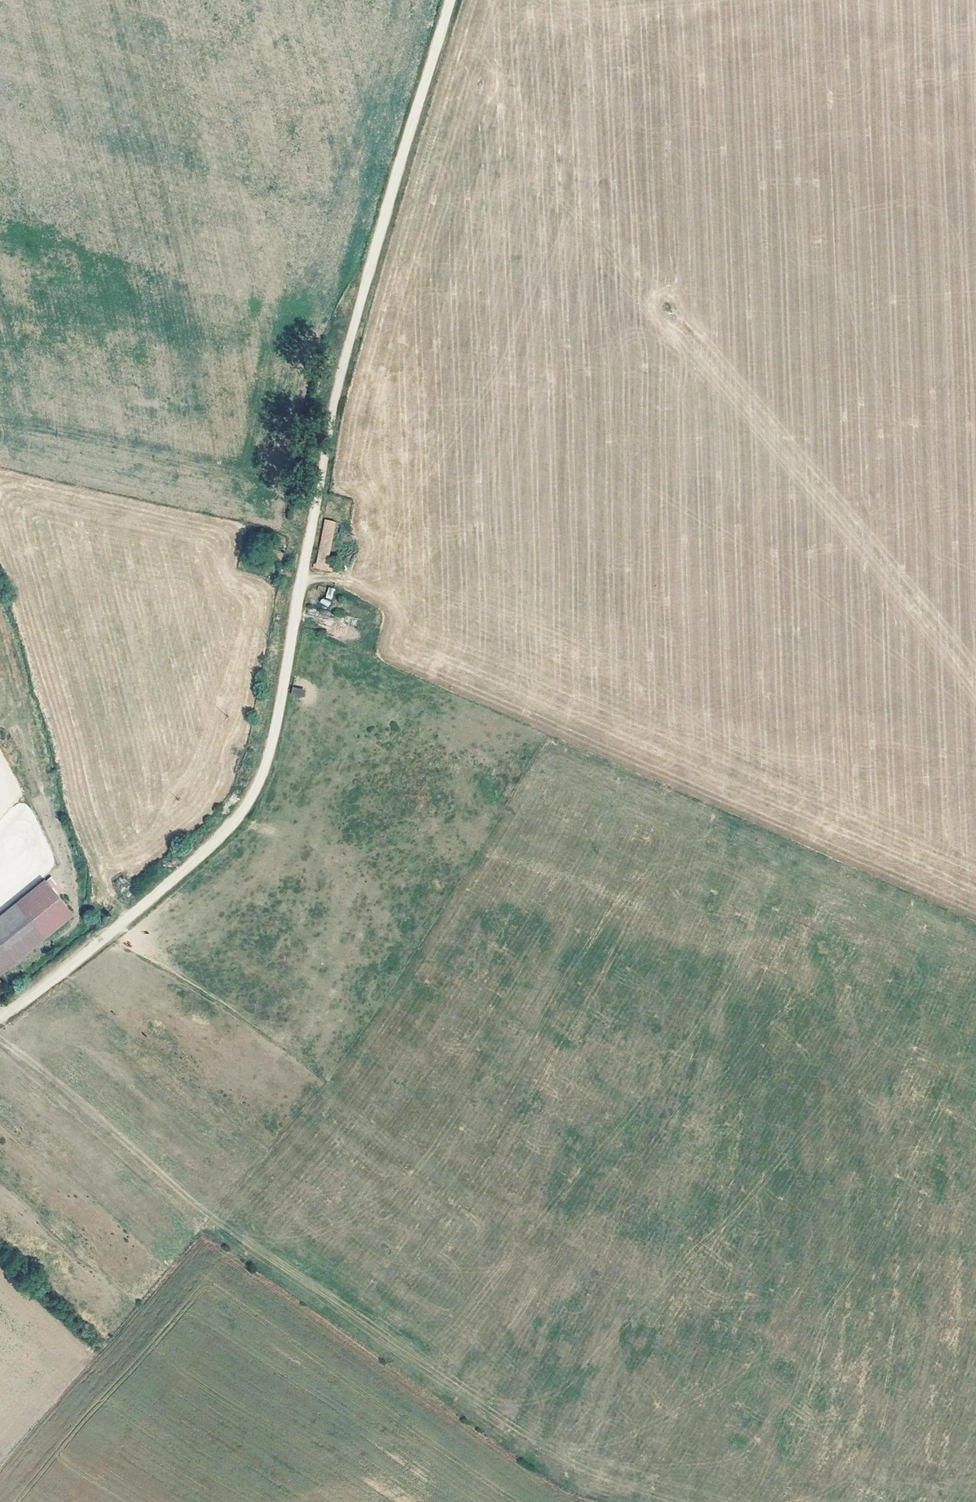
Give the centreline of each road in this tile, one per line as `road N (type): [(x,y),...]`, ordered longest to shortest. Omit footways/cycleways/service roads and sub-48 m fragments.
road 1 (track): [(458,0),(320,472),(276,726),(254,792),(194,862),(0,1015)]

